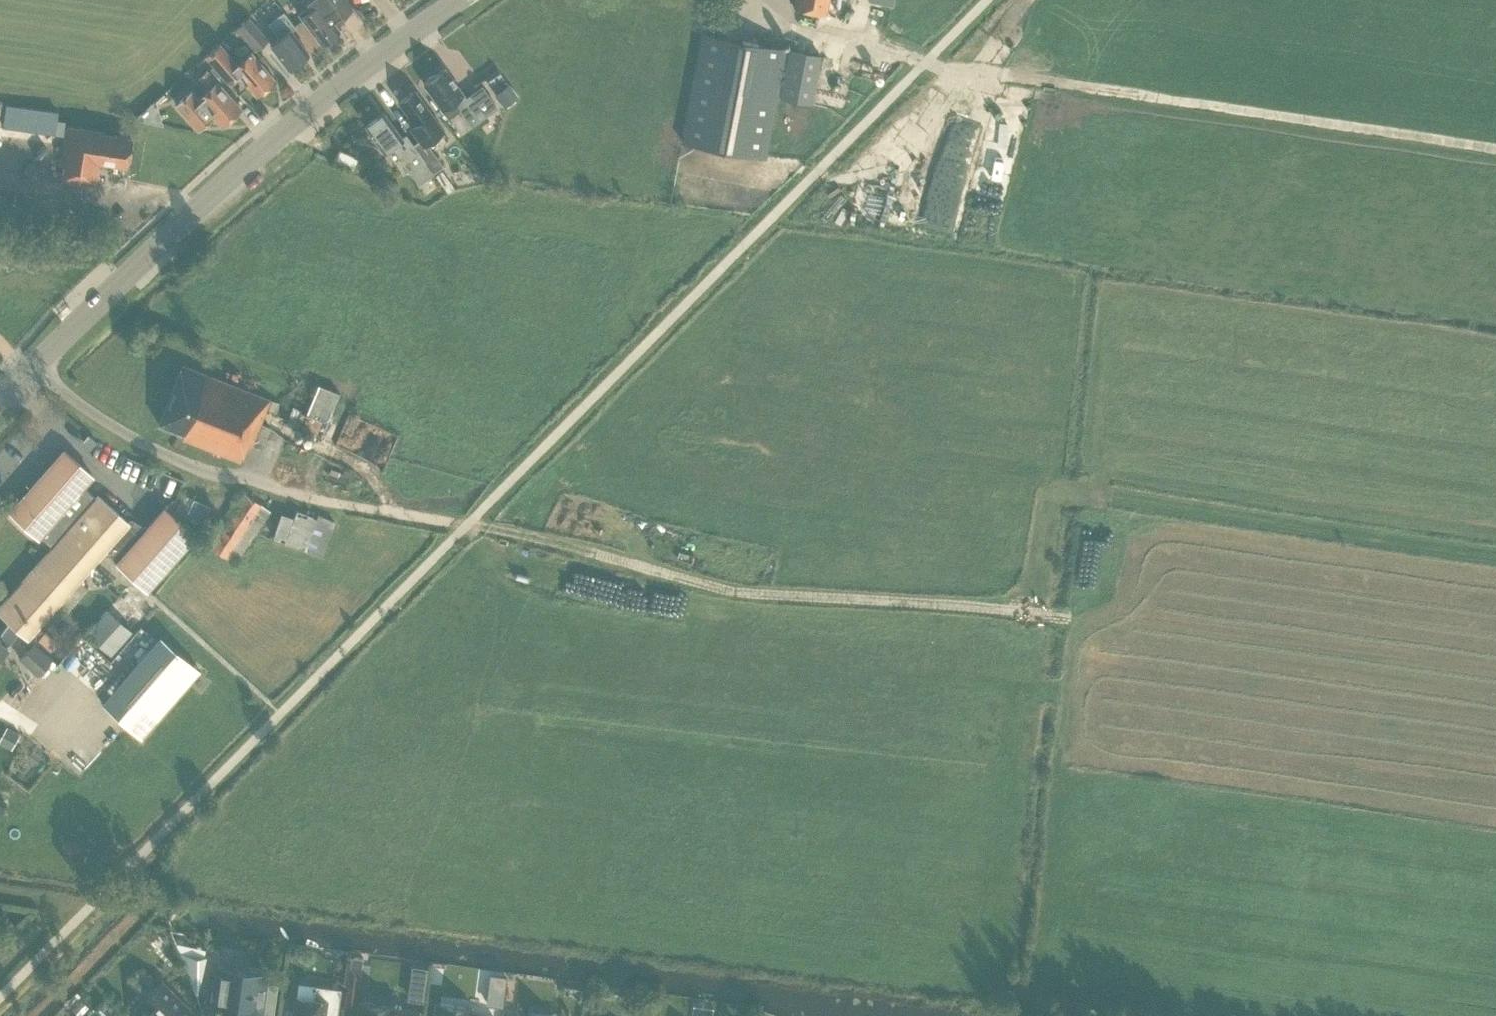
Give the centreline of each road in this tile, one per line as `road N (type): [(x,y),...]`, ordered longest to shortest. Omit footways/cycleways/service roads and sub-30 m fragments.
road 1 (track): [(1495,146),(928,61),(790,26),(760,0)]
road 2 (track): [(1071,616),(738,590),(468,522)]
road 3 (tertiary): [(0,399),(276,135),(456,0)]

